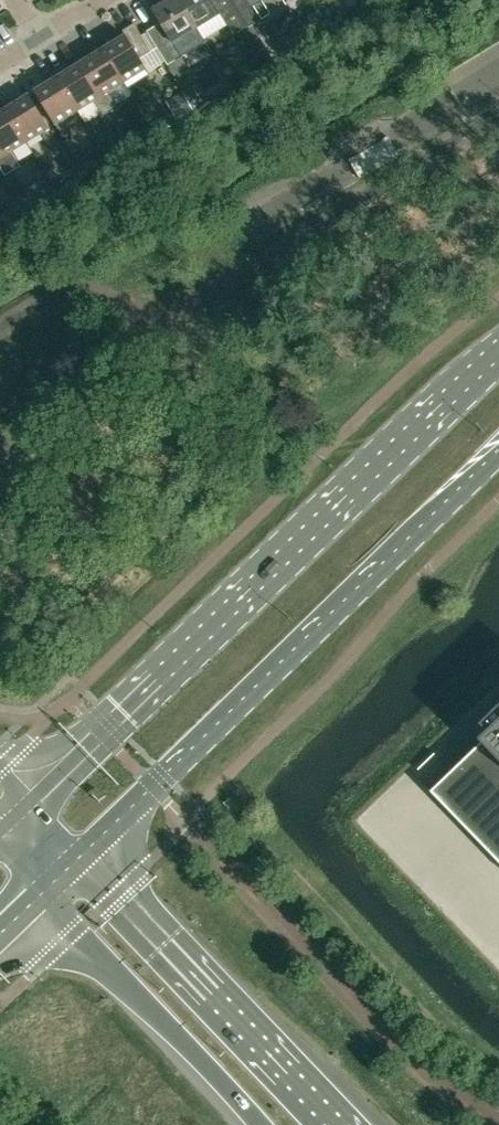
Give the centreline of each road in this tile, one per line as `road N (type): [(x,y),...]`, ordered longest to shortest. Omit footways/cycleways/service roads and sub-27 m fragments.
road 1 (secondary): [(498,349),(30,802)]
road 2 (secondary): [(86,861),(498,458)]
road 3 (motorway): [(336,1124),(86,861)]
road 4 (motorway): [(47,898),(263,1124)]

